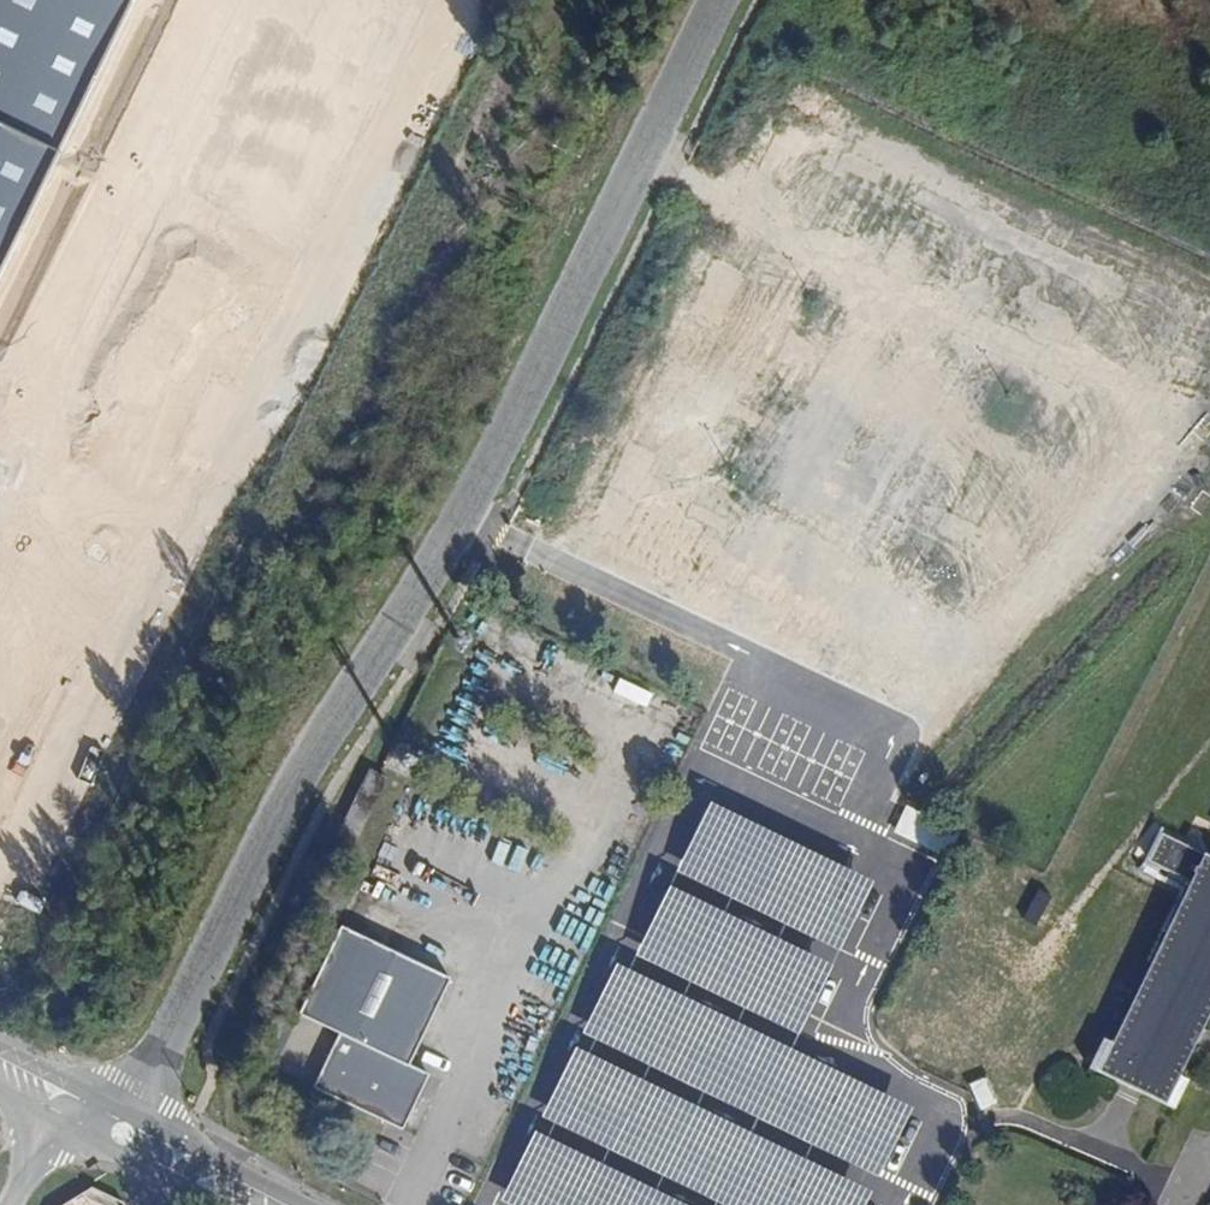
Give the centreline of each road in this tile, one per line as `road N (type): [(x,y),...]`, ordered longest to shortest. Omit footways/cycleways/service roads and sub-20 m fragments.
road 1 (unclassified): [(121,1114),(299,763),(484,483),(712,0)]
road 2 (tertiary): [(286,1204),(121,1114)]
road 3 (tertiary): [(102,1149),(220,1204)]

